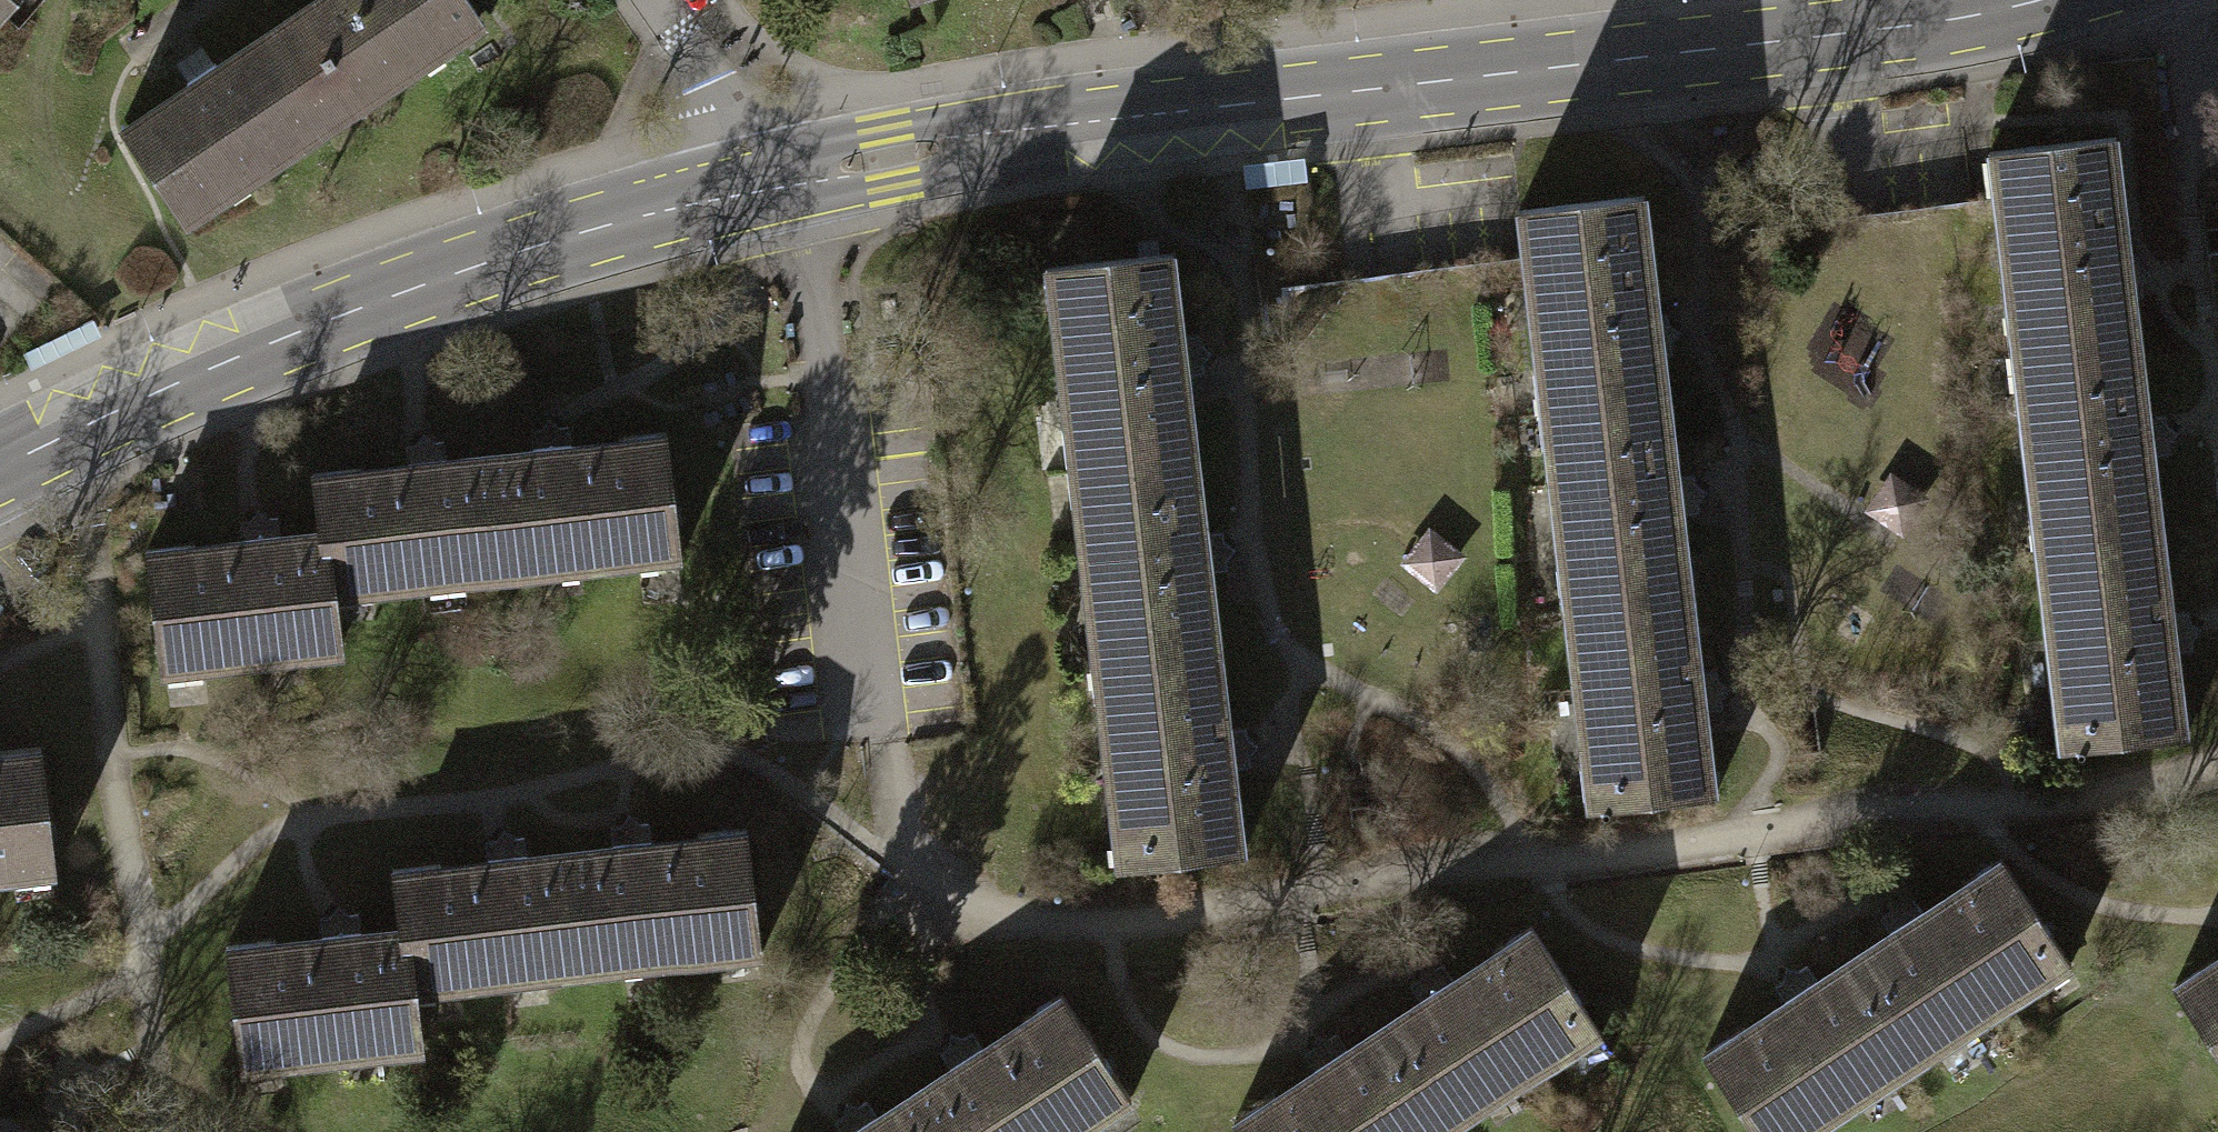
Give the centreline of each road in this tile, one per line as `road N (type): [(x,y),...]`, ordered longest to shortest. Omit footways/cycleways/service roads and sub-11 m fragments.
road 1 (tertiary): [(2030,0),(1836,33),(1199,104),(890,156),(760,190)]
road 2 (tertiary): [(760,190),(615,223),(293,335),(0,474)]
road 3 (residential): [(760,190),(730,125),(649,0)]

